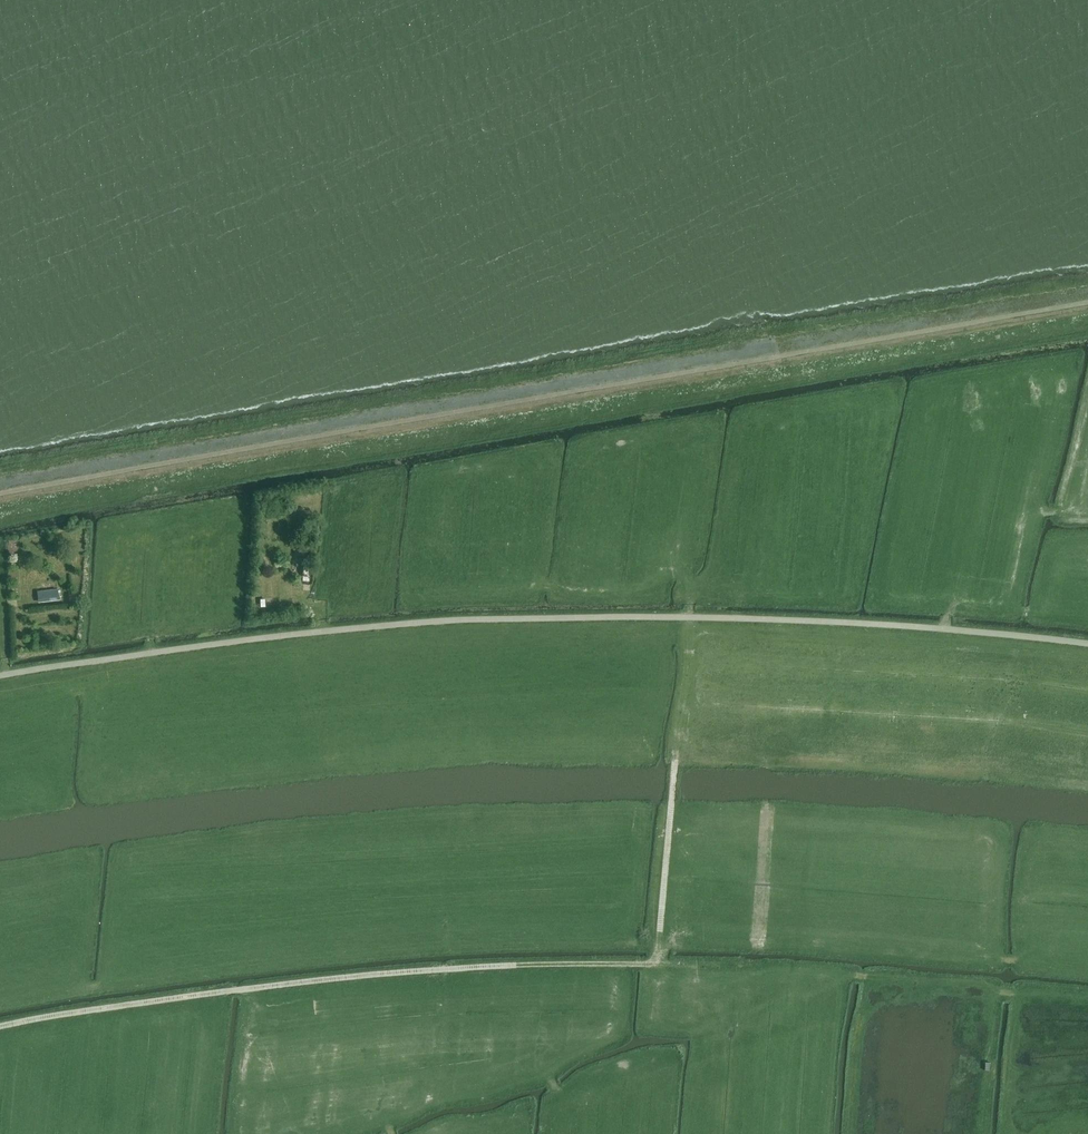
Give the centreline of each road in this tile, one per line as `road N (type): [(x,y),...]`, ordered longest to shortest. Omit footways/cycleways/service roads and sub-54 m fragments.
road 1 (track): [(516,968),(807,971),(1087,1002)]
road 2 (track): [(765,757),(753,970)]

